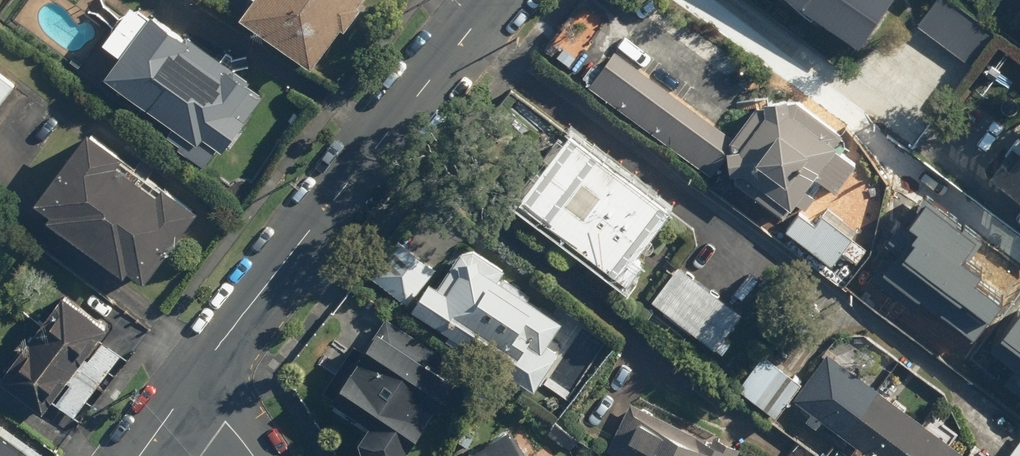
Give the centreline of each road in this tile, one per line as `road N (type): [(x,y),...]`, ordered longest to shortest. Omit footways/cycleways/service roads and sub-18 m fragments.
road 1 (tertiary): [(494,0),(196,375)]

